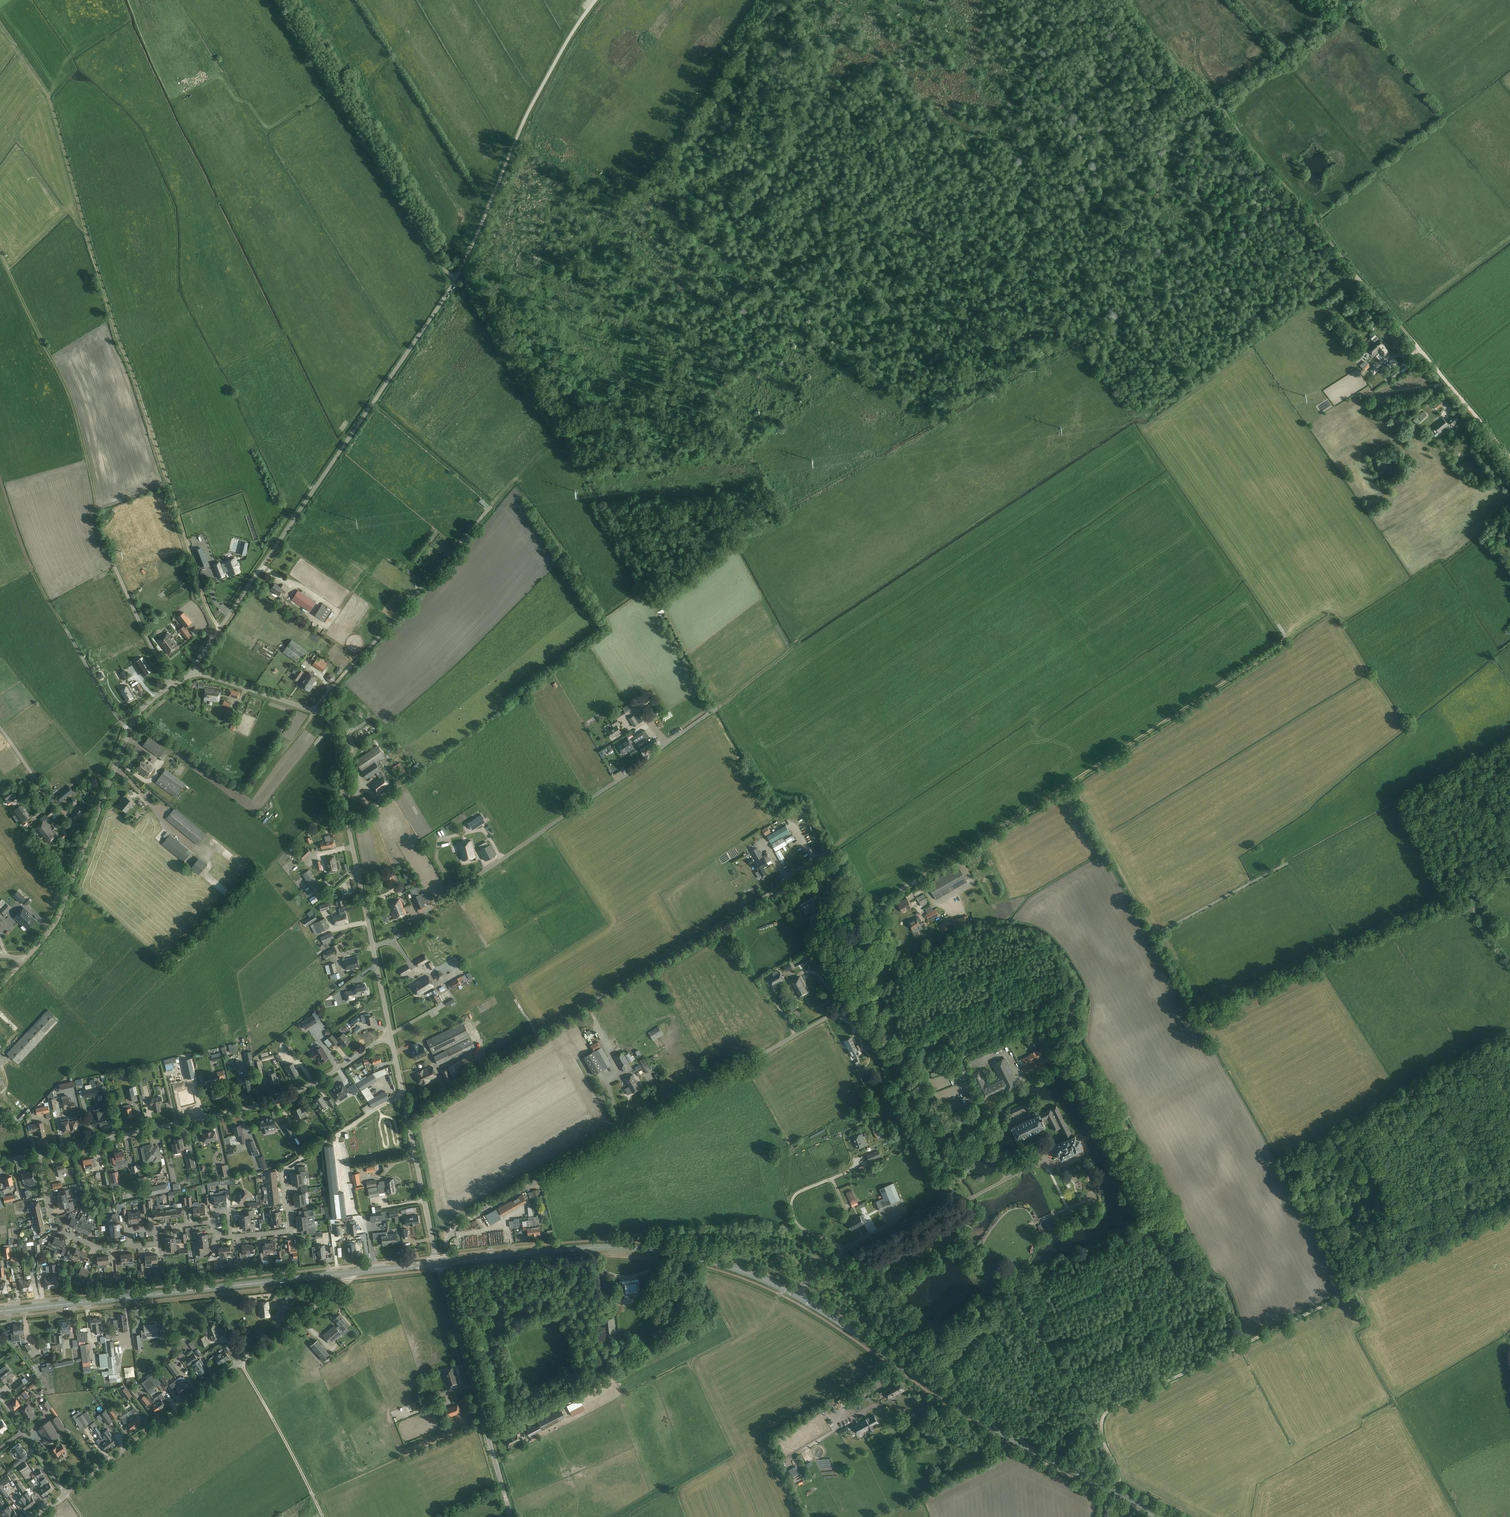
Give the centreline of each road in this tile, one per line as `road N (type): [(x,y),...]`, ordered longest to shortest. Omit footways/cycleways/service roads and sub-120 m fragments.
road 1 (unclassified): [(192,671),(450,289),(531,106),(595,0)]
road 2 (track): [(221,627),(206,604),(102,282),(50,97),(0,24)]
road 3 (track): [(1068,784),(1194,1004),(1208,1011),(1478,886)]
road 4 (unclassified): [(857,998),(454,1230),(447,1255)]
road 5 (unclassified): [(407,1114),(776,889),(784,875),(764,842)]
road 6 (secondary): [(1152,1510),(974,1416),(790,1292)]
road 7 (unclassified): [(372,947),(408,932),(719,707)]
road 8 (residential): [(37,1155),(272,1104),(313,1087),(389,1034)]
road 9 (unclassified): [(372,947),(330,720),(192,671)]
road 10 (unclassified): [(842,1265),(961,1203),(857,998)]
road 11 (residential): [(66,1494),(346,1285),(347,1273)]
road 12 (secondary): [(790,1292),(713,1262),(633,1249),(438,1263)]
road 13 (secondary): [(0,1313),(347,1273)]
road 14 (unclassified): [(23,961),(57,920),(132,722),(192,671)]
road 15 (track): [(450,289),(273,0)]
road 16 (track): [(0,253),(68,388),(98,527),(115,567)]
road 17 (track): [(1246,1343),(1348,1294),(1374,1231),(1503,1158)]
road 18 (track): [(493,507),(549,446),(601,418),(704,402),(746,458)]
road 19 (unclassified): [(511,1516),(438,1263)]
road 20 (track): [(1353,1290),(1374,1324),(1358,1335),(1396,1403),(1291,1461)]
road 21 (track): [(1370,291),(1222,104)]
road 22 (track): [(1119,1486),(1103,1440),(1105,1413),(1246,1343)]
road 23 (track): [(1509,457),(1370,291)]
road 24 (track): [(129,731),(33,574)]
road 25 (track): [(1352,1274),(1509,1197)]
road 26 (track): [(240,1363),(323,1516)]
road 27 (unclassified): [(842,1265),(836,1244),(798,1224),(792,1202),(860,1158)]
road 28 (track): [(1113,1125),(1192,1269)]
road 29 (residential): [(37,1155),(58,1232),(95,1248),(131,1247)]
road 30 (track): [(1153,934),(1288,863)]
road 31 (unclassified): [(438,1263),(407,1114)]
road 32 (track): [(1351,1280),(1278,1151)]
road 33 (track): [(1284,865),(1305,845),(1407,792)]
road 34 (track): [(719,707),(822,619)]
road 35 (track): [(1396,1403),(1459,1516)]

